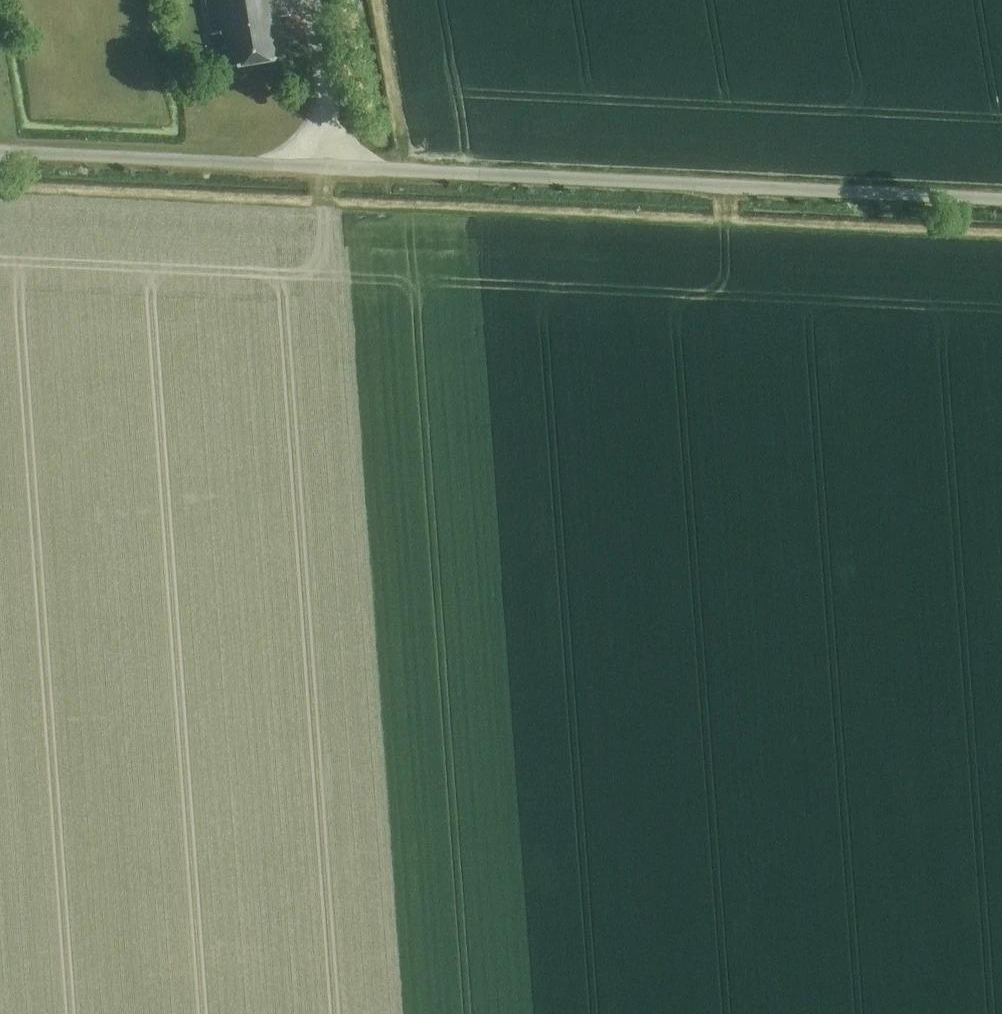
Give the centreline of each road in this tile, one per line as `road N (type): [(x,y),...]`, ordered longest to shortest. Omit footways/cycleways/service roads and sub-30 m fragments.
road 1 (unclassified): [(1001,201),(0,153)]

